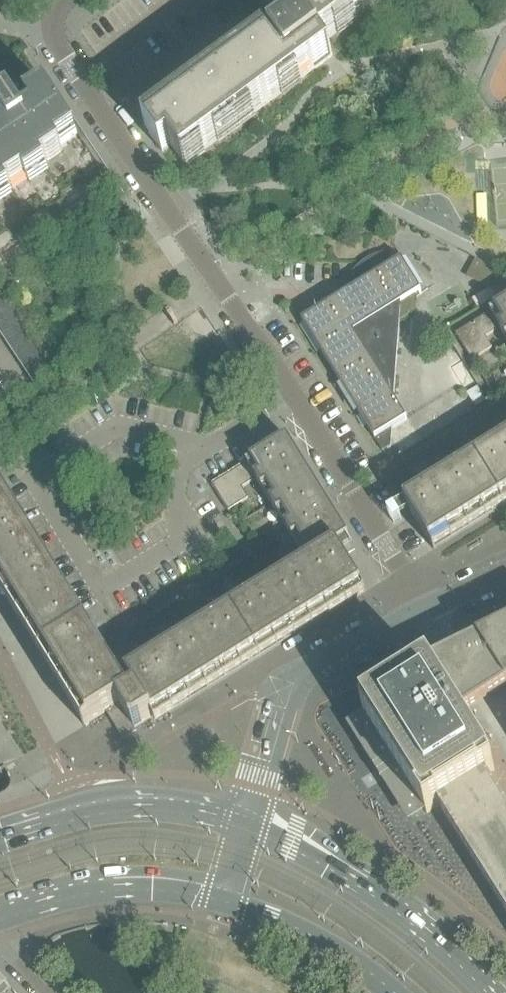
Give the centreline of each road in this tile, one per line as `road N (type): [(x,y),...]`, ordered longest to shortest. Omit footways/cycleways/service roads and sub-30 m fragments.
road 1 (residential): [(429,609),(54,30)]
road 2 (residential): [(429,609),(296,674),(246,824)]
road 3 (secondary): [(494,992),(370,887),(246,824)]
road 4 (secondary): [(246,824),(127,808),(0,840)]
road 5 (secondary): [(0,915),(130,888),(224,899)]
road 6 (secondary): [(224,899),(300,929),(390,992)]

